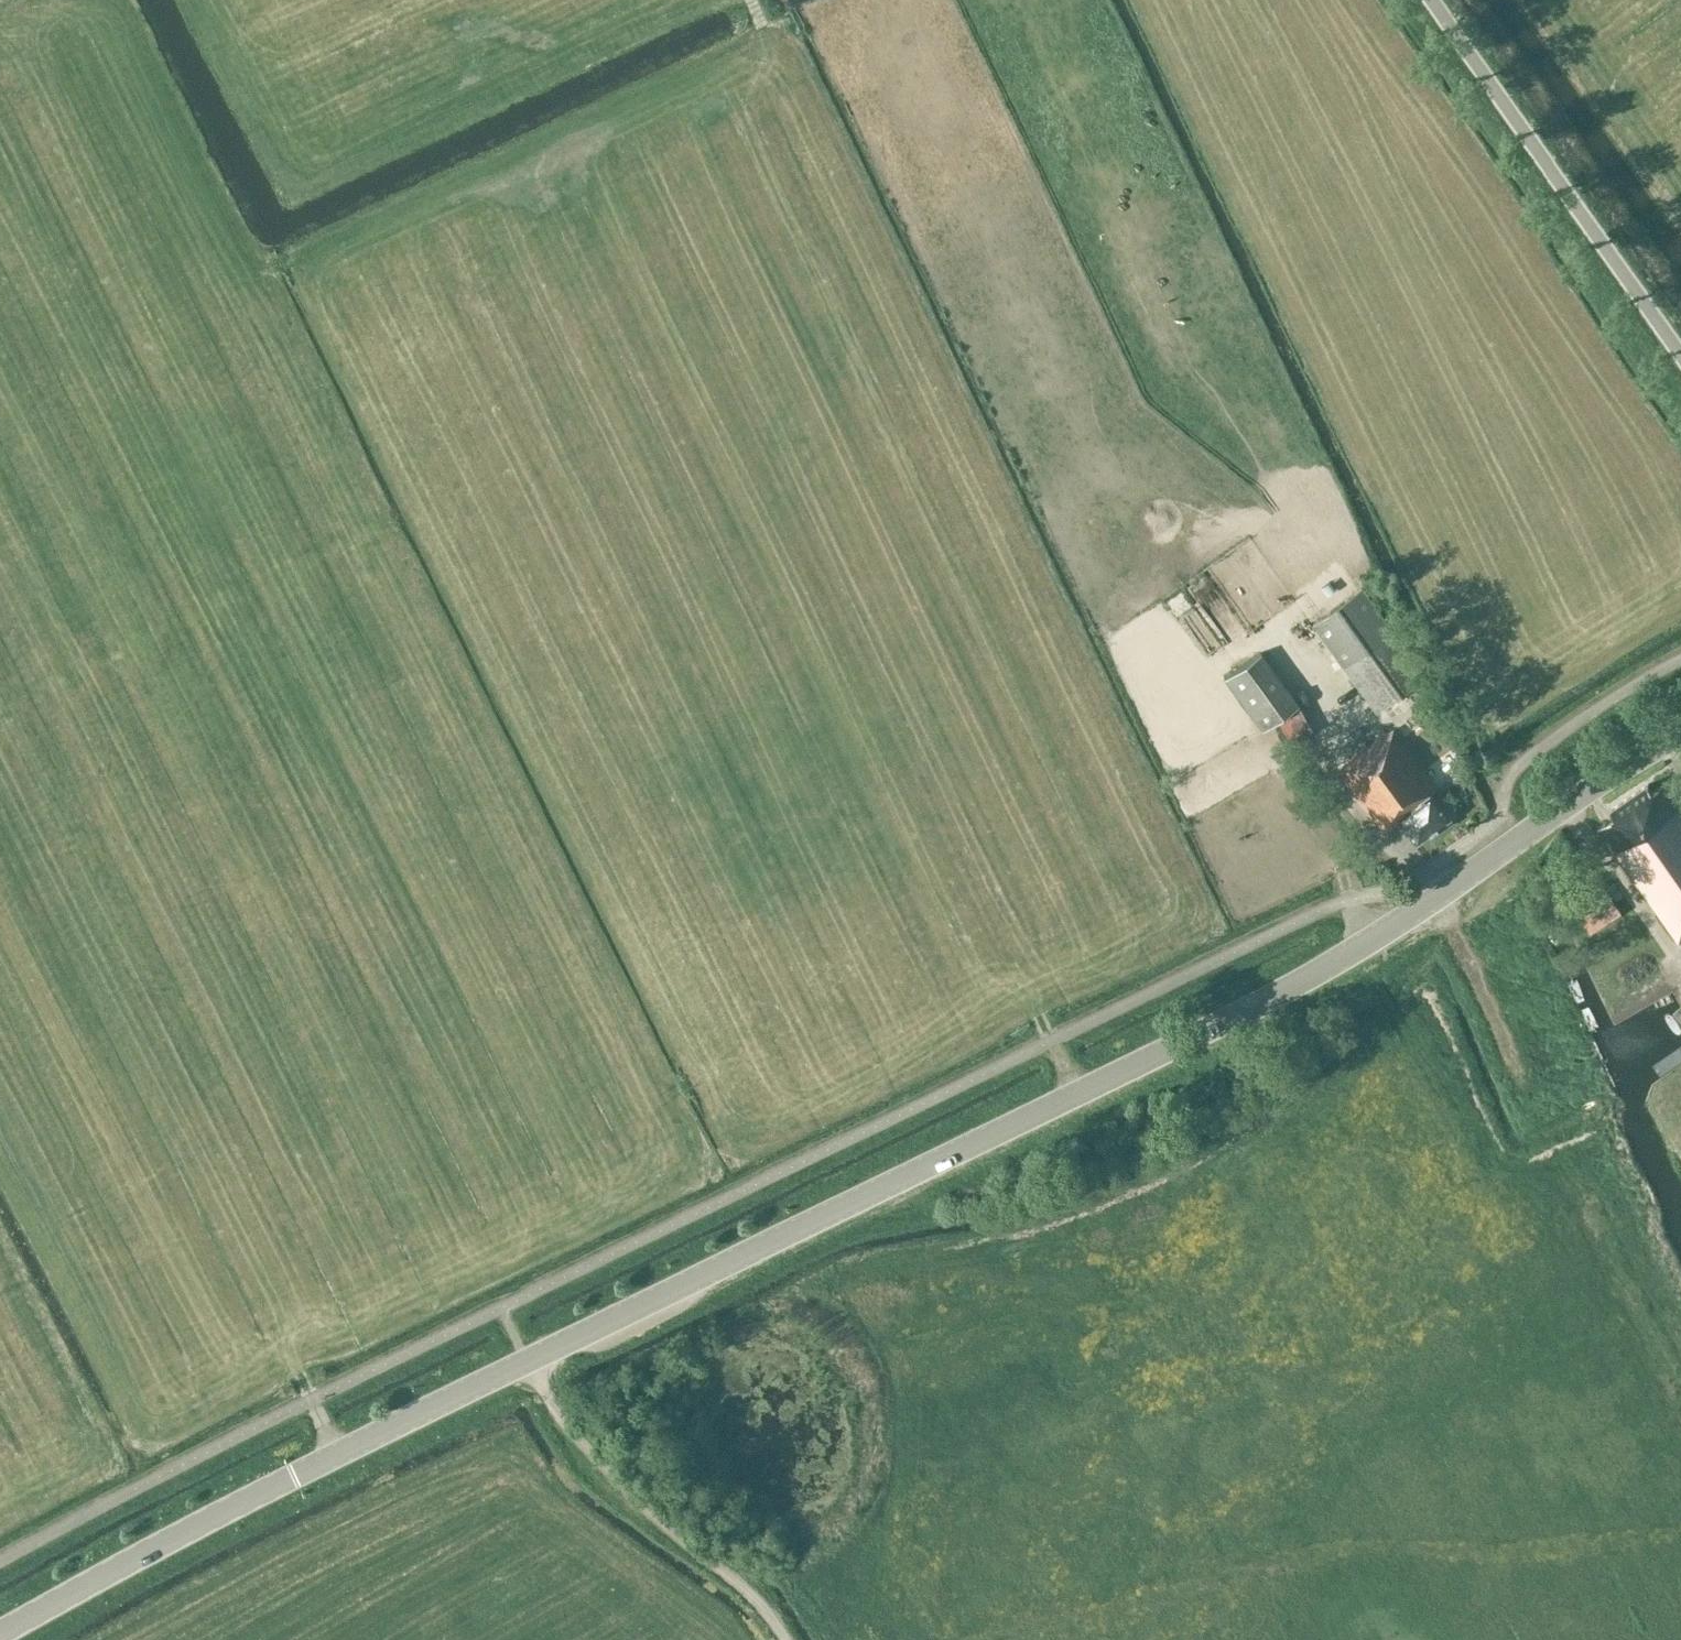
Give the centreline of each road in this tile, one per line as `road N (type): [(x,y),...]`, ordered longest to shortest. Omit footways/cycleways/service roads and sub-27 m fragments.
road 1 (secondary): [(0,1633),(383,1430),(1266,1000),(1680,733)]
road 2 (unclassified): [(1432,0),(1680,354)]

